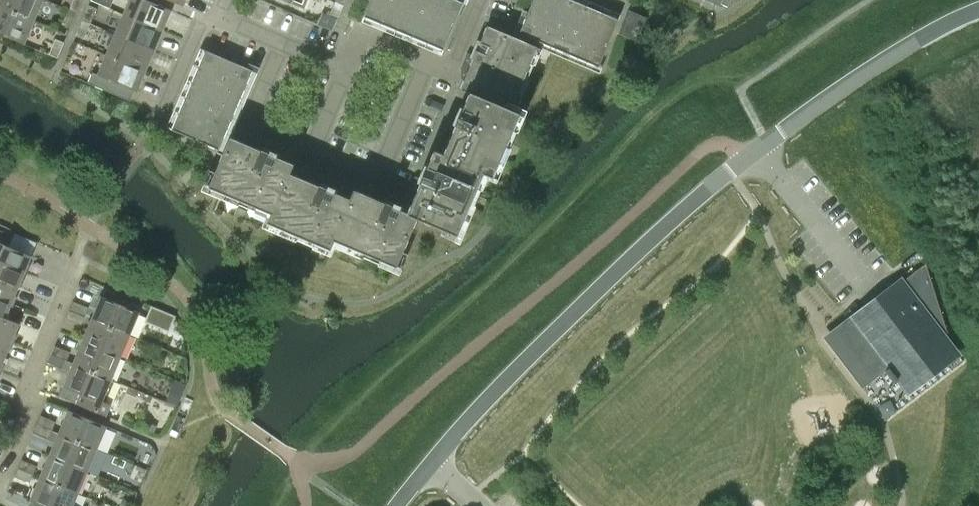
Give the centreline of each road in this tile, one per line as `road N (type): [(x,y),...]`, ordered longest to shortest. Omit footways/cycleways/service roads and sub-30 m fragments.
road 1 (residential): [(432,460),(592,295),(730,172)]
road 2 (unclassified): [(758,148),(904,48),(978,10)]
road 3 (residential): [(0,474),(30,413),(28,387),(76,269)]
road 4 (residential): [(431,65),(382,181),(309,150)]
road 5 (unclassified): [(856,271),(758,148)]
road 6 (residential): [(286,44),(253,127),(309,150)]

